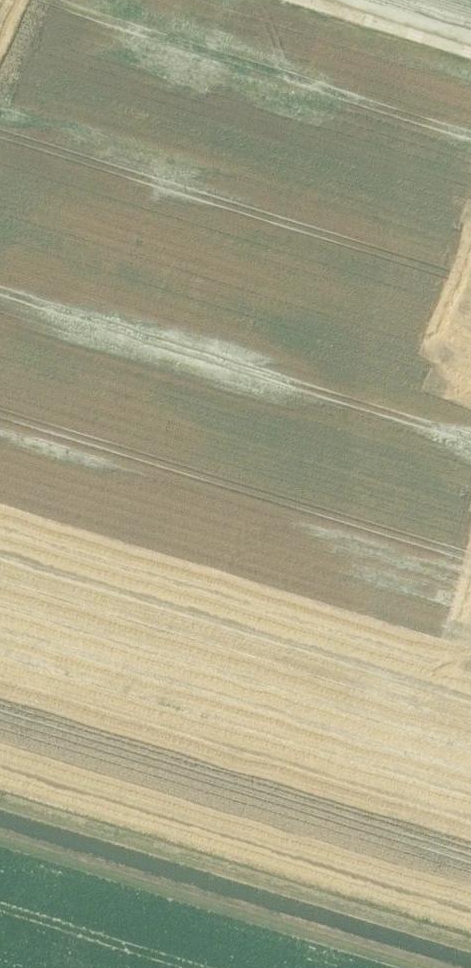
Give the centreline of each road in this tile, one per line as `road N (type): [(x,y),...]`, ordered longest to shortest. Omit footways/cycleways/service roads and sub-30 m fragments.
road 1 (track): [(301,0),(470,53)]

